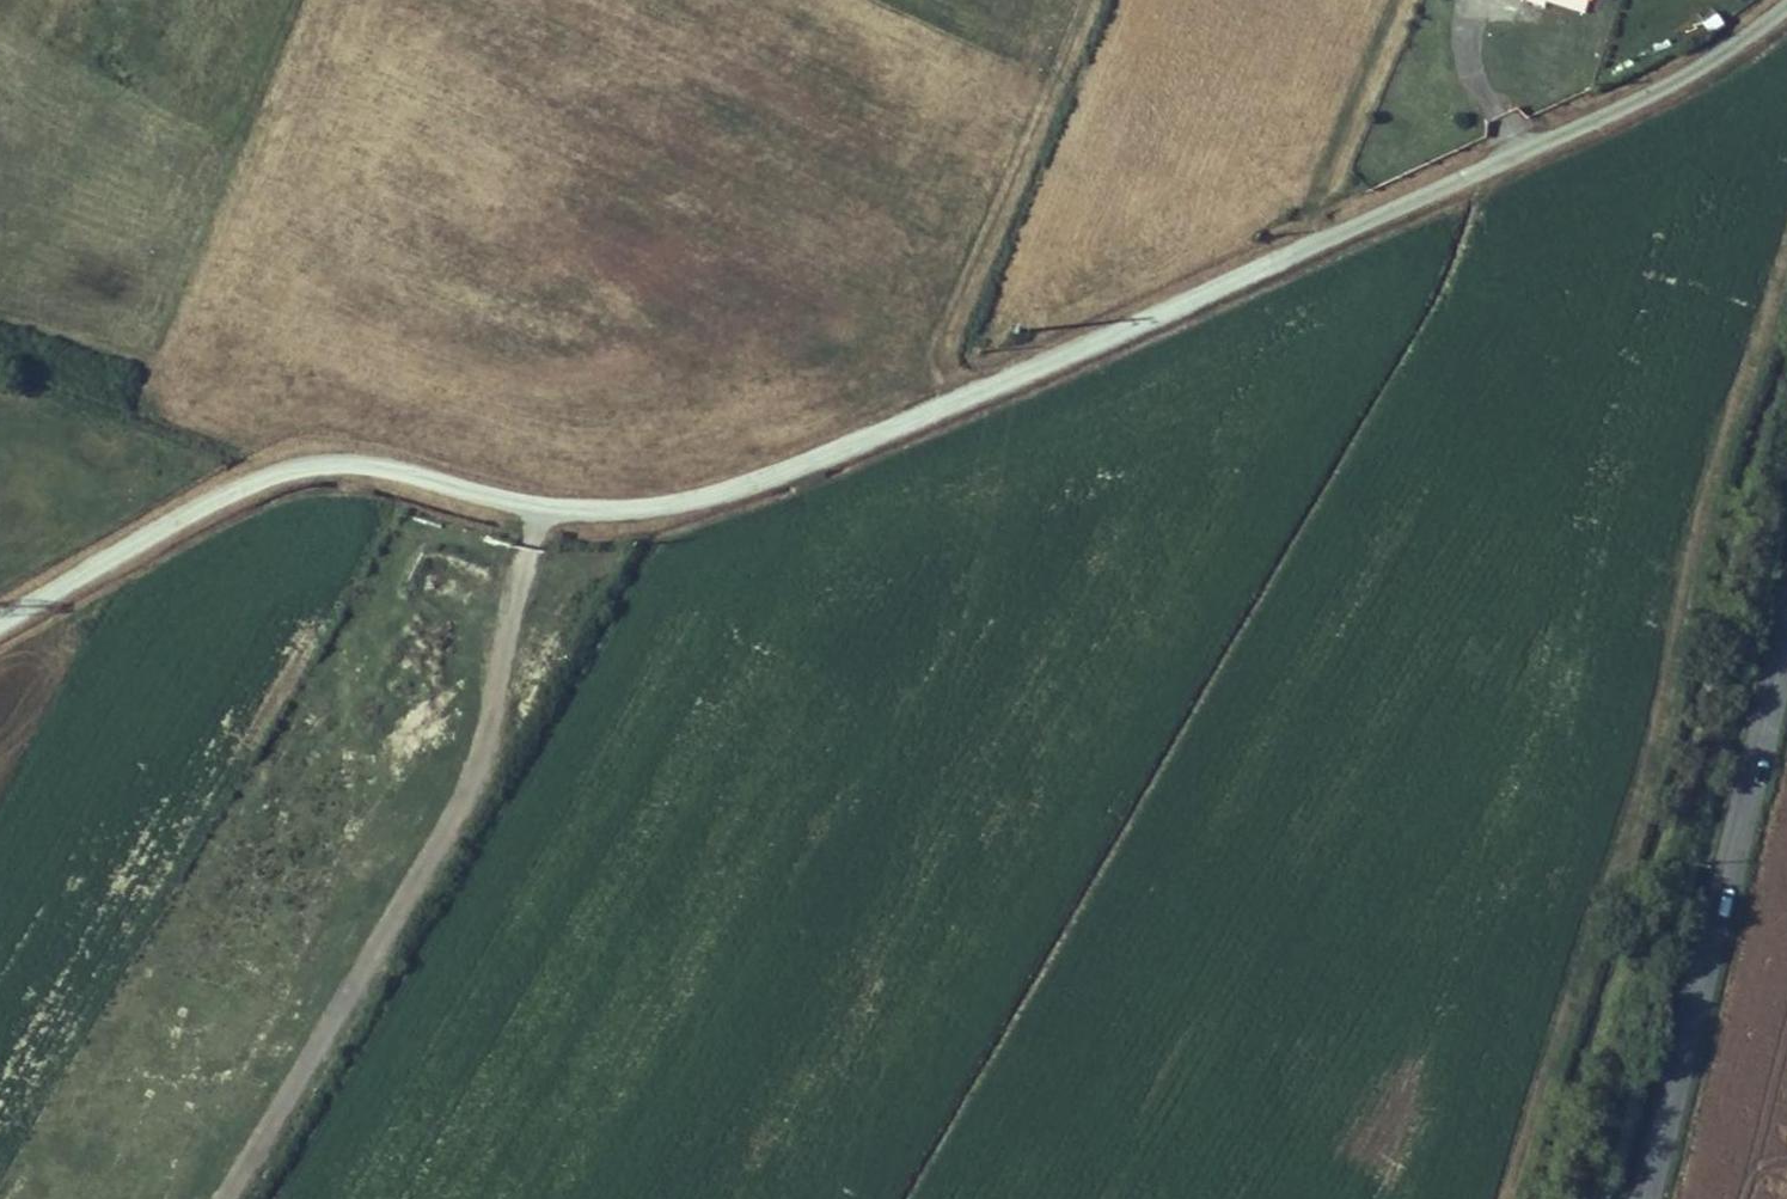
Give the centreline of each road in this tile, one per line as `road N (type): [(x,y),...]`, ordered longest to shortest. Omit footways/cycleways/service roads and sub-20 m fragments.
road 1 (tertiary): [(1644,1198),(1786,640)]
road 2 (unclassified): [(1349,227),(1652,93),(1786,7)]

